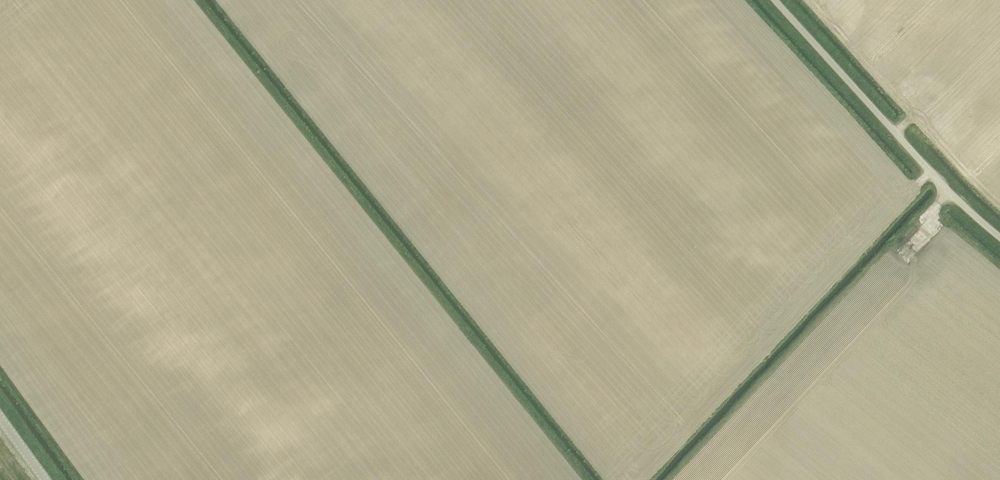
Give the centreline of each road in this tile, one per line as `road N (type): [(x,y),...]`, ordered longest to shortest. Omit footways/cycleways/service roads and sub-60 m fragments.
road 1 (unclassified): [(999,234),(948,191),(775,0)]

